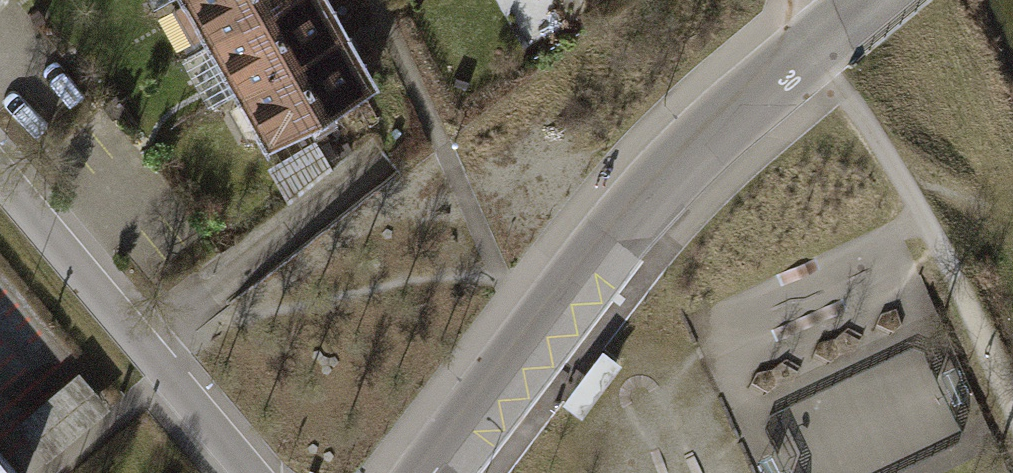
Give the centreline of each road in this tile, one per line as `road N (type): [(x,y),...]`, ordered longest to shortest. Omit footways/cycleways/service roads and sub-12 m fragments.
road 1 (residential): [(437,472),(630,212),(869,0)]
road 2 (residential): [(0,182),(251,472)]
road 3 (track): [(803,0),(843,87),(922,212)]
road 4 (track): [(922,212),(1012,412)]

